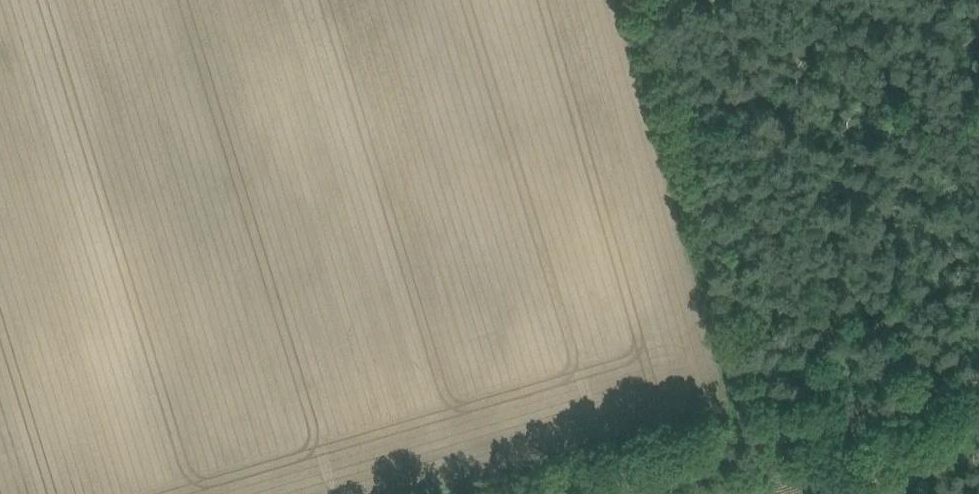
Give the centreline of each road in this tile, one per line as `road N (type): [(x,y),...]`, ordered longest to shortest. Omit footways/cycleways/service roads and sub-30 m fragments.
road 1 (track): [(585,493),(978,374)]

